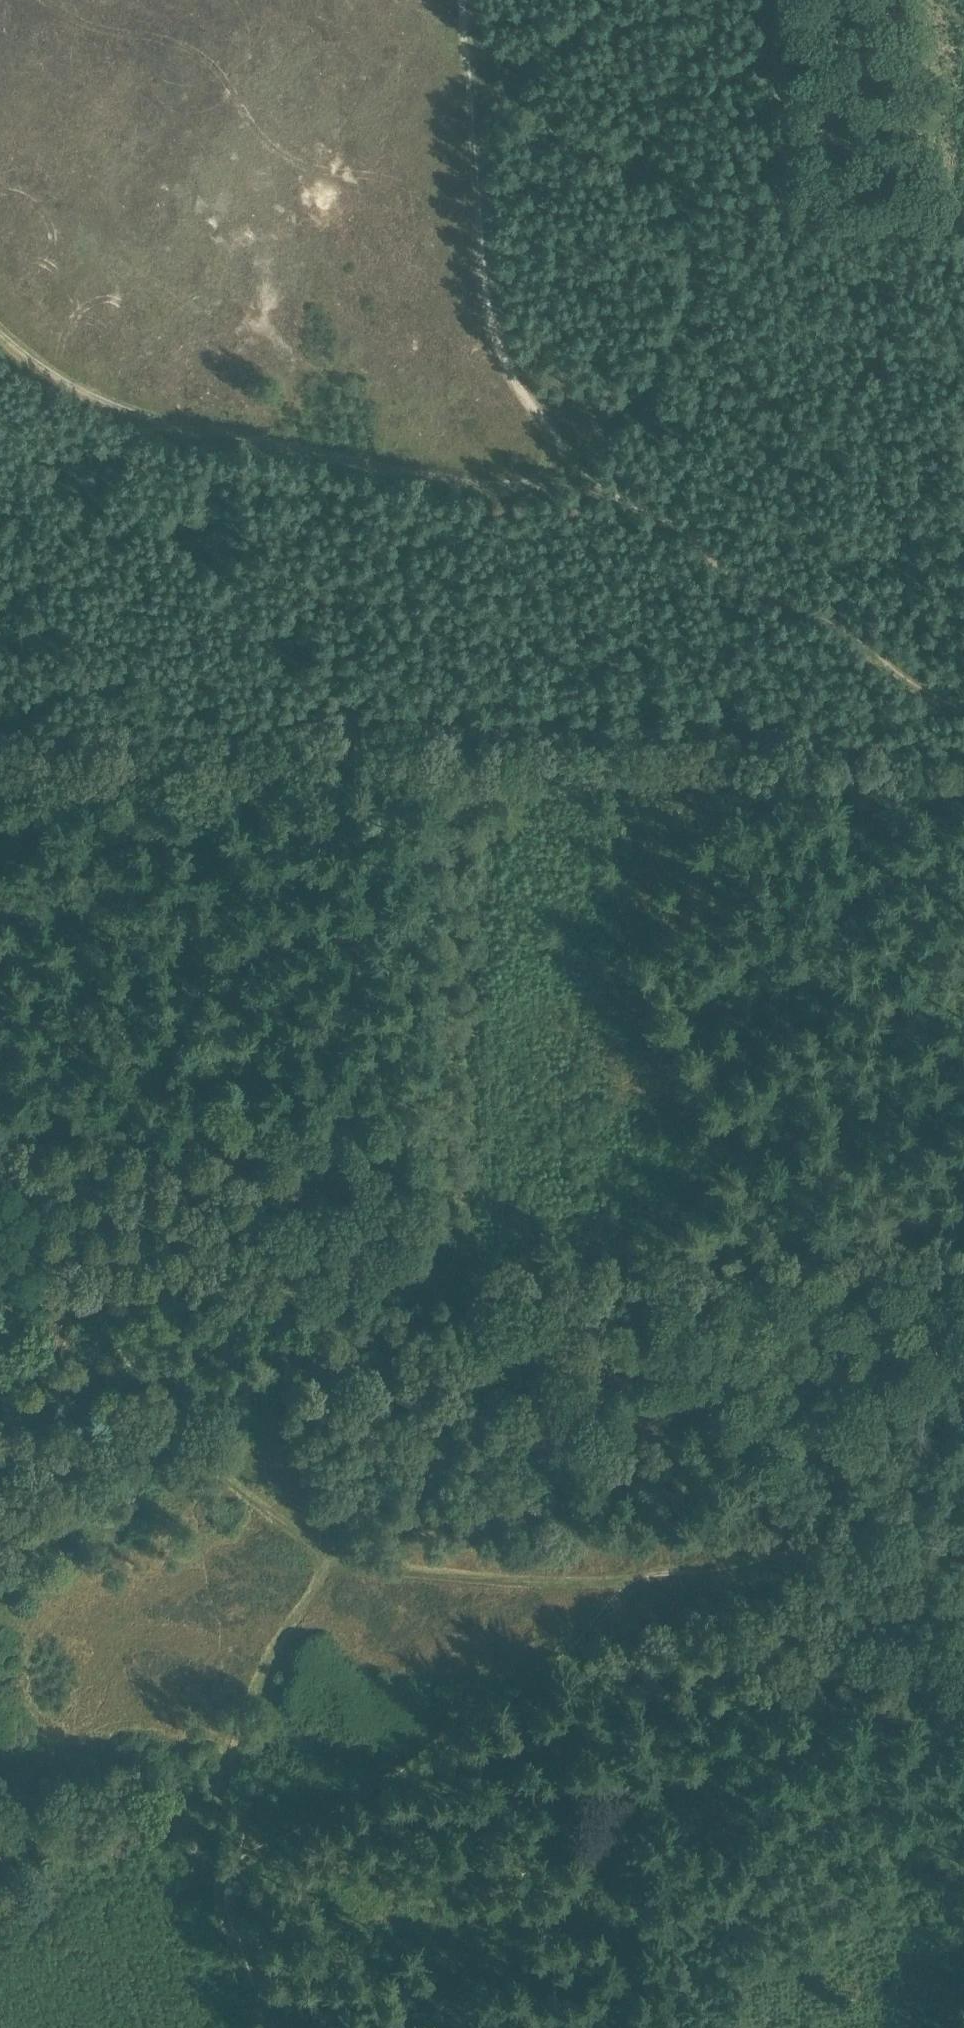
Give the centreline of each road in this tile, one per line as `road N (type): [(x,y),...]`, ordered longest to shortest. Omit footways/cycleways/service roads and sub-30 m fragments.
road 1 (track): [(0,336),(43,371),(142,417),(436,476),(595,485),(683,529),(736,580),(829,617),(900,675),(963,710)]
road 2 (track): [(0,1281),(399,1291),(511,1268),(963,1217)]
road 3 (track): [(779,1482),(774,1523),(757,1552),(711,1568),(658,1572),(621,1591),(577,1639),(494,1686),(366,1795),(230,1867),(224,1896),(265,2027)]
road 4 (track): [(462,0),(482,280),(499,358),(595,485)]
road 5 (track): [(339,1559),(265,1507),(179,1424),(112,1324),(100,1286)]
road 6 (track): [(257,1848),(229,1797),(231,1755),(284,1635),(339,1559)]
road 7 (track): [(963,1316),(799,1446),(779,1482)]

